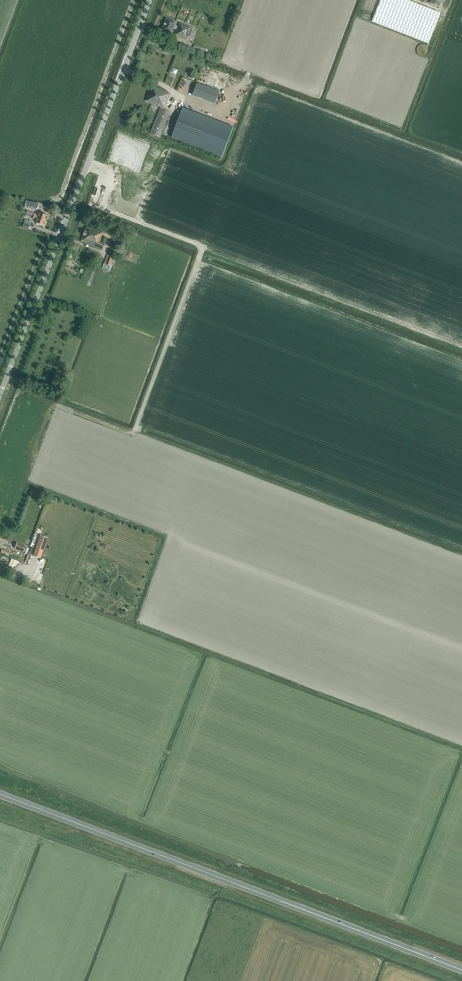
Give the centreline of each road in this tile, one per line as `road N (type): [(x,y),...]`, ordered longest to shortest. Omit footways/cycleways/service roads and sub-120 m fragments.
road 1 (trunk): [(461,970),(0,794)]
road 2 (unclassified): [(150,0),(0,396)]

